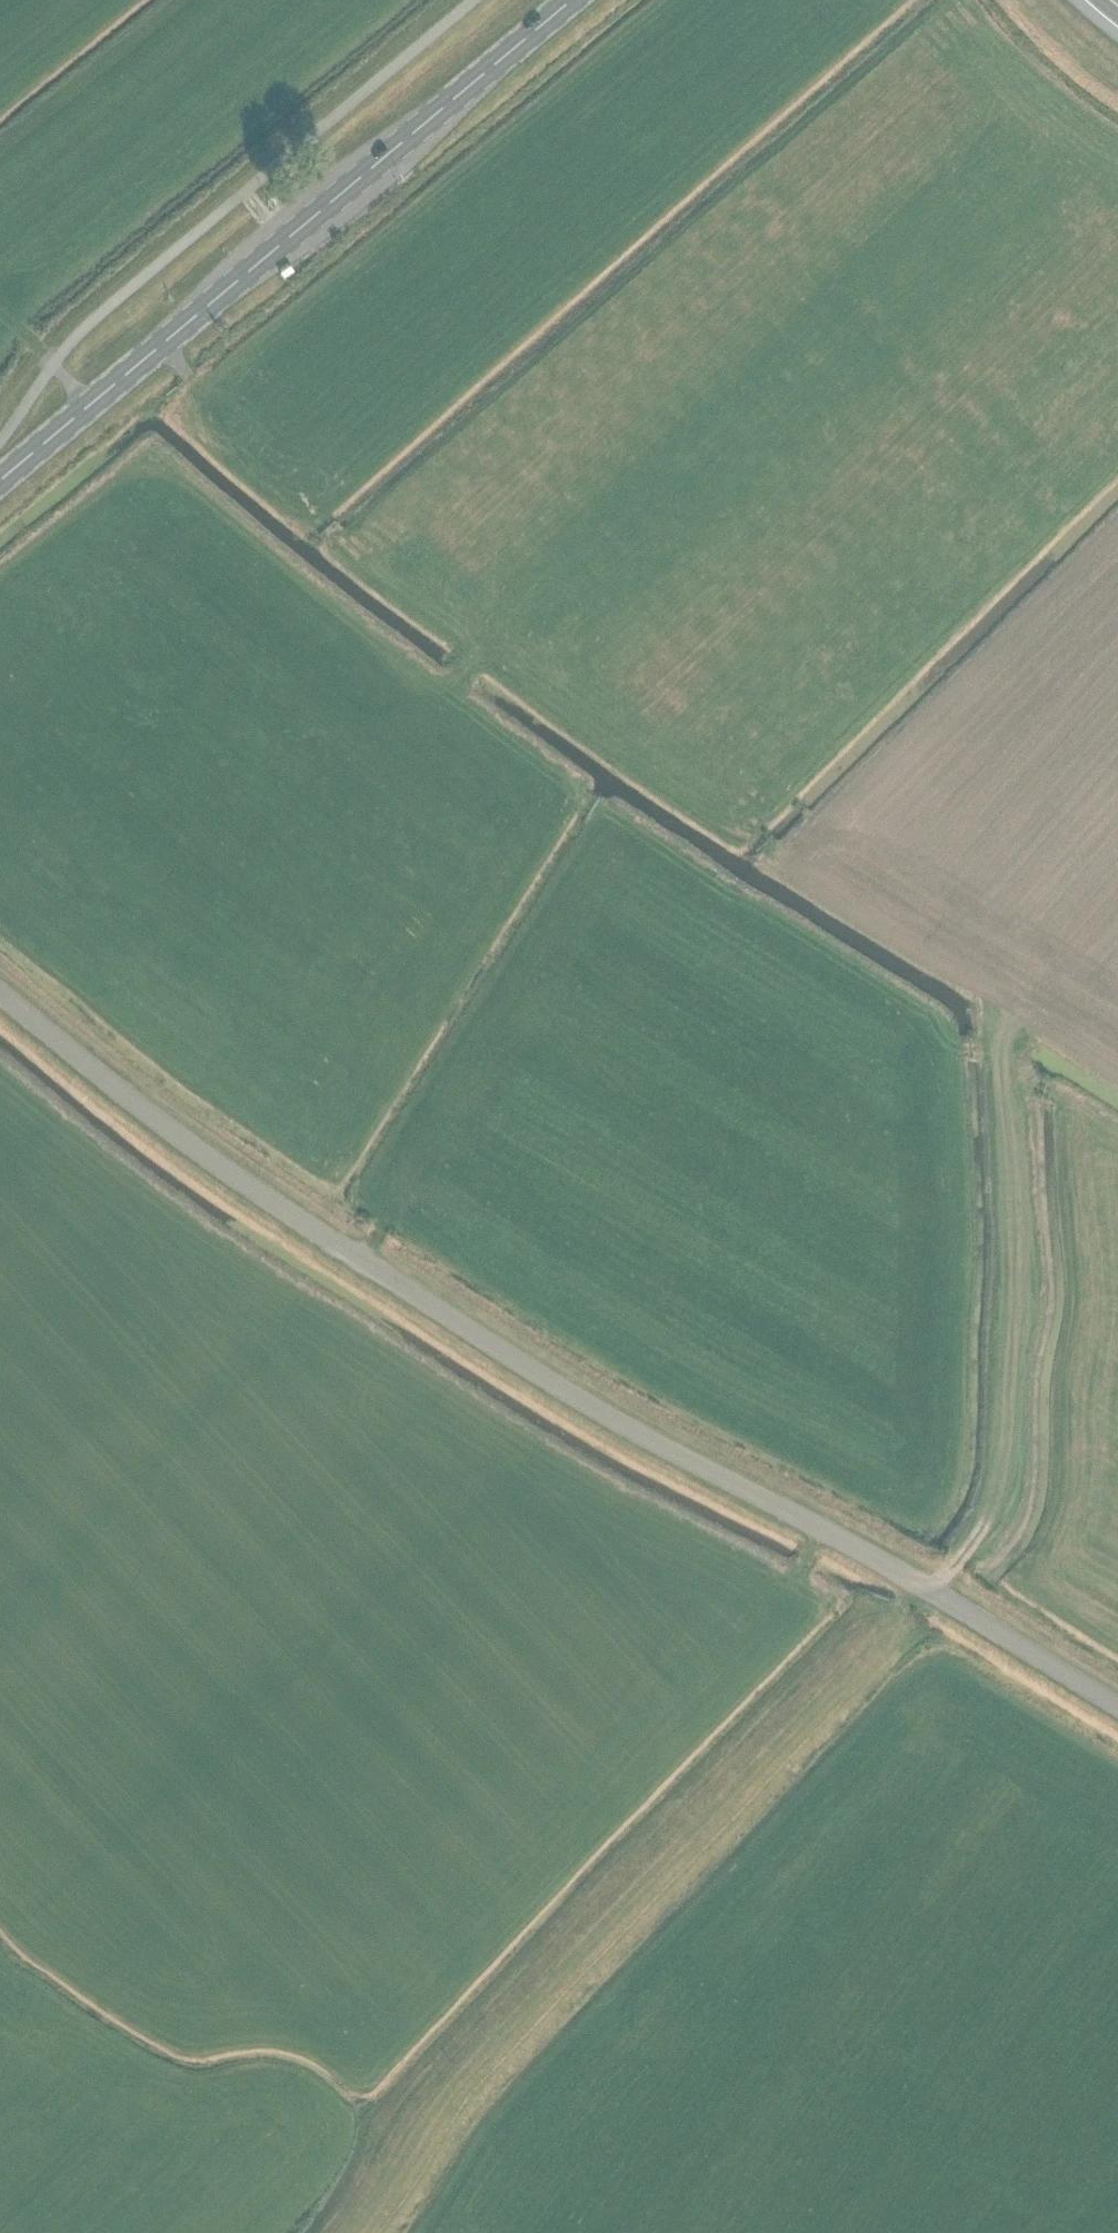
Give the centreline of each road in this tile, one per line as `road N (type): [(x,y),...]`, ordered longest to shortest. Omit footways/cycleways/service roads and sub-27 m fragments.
road 1 (tertiary): [(1117,1706),(811,1522),(582,1402),(189,1145),(0,993)]
road 2 (secondary): [(0,481),(573,0)]

